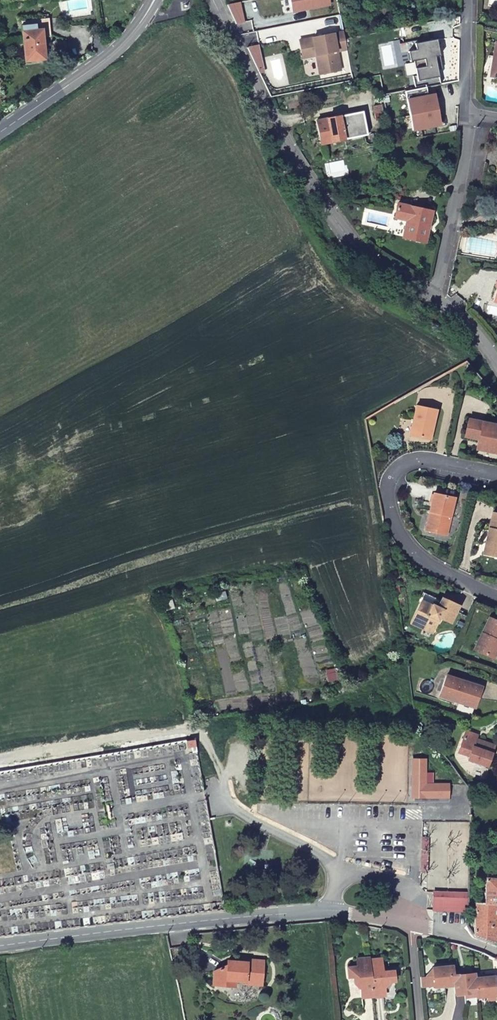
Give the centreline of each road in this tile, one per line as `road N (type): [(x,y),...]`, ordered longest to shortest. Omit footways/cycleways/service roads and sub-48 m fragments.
road 1 (tertiary): [(214,0),(262,102),(326,209),(377,262),(431,295)]
road 2 (secondary): [(0,946),(330,912)]
road 3 (residential): [(496,475),(416,460),(395,471),(386,491),(408,544),(496,597)]
road 4 (secondary): [(154,0),(123,44),(0,131)]
road 5 (residential): [(469,113),(431,295)]
road 6 (residential): [(411,925),(413,903),(404,888),(357,872),(338,878),(330,912)]

